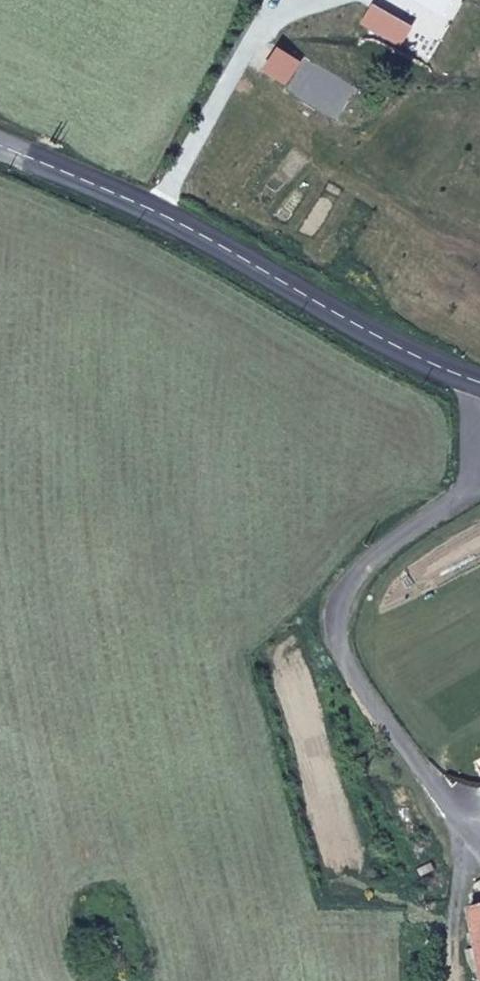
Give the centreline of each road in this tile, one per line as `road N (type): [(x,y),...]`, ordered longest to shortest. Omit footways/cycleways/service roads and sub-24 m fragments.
road 1 (secondary): [(0,145),(126,198),(344,322),(479,384)]

